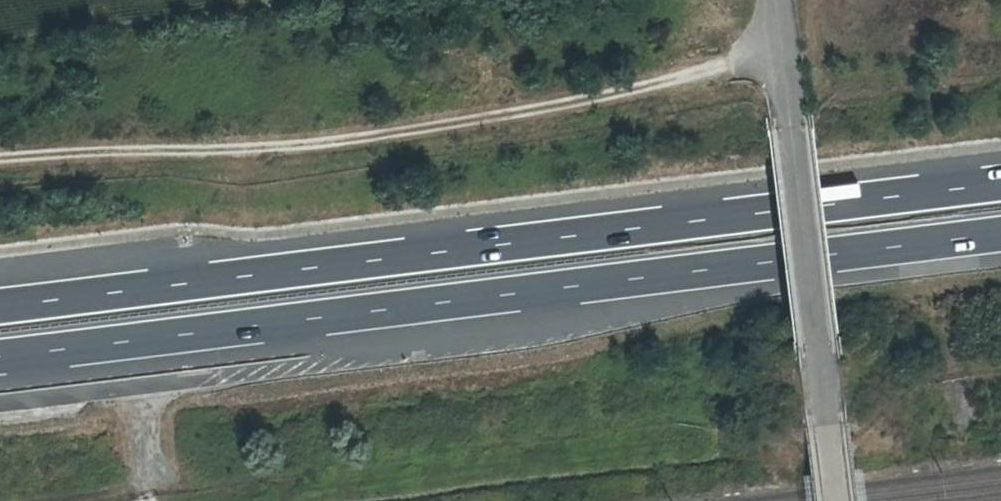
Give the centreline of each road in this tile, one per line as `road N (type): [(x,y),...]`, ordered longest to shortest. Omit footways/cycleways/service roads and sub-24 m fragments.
road 1 (motorway): [(0,357),(1000,235)]
road 2 (motorway): [(1000,182),(0,303)]
road 3 (track): [(780,43),(691,75),(487,119),(262,149),(0,157)]
road 4 (unclassified): [(837,500),(775,0)]

